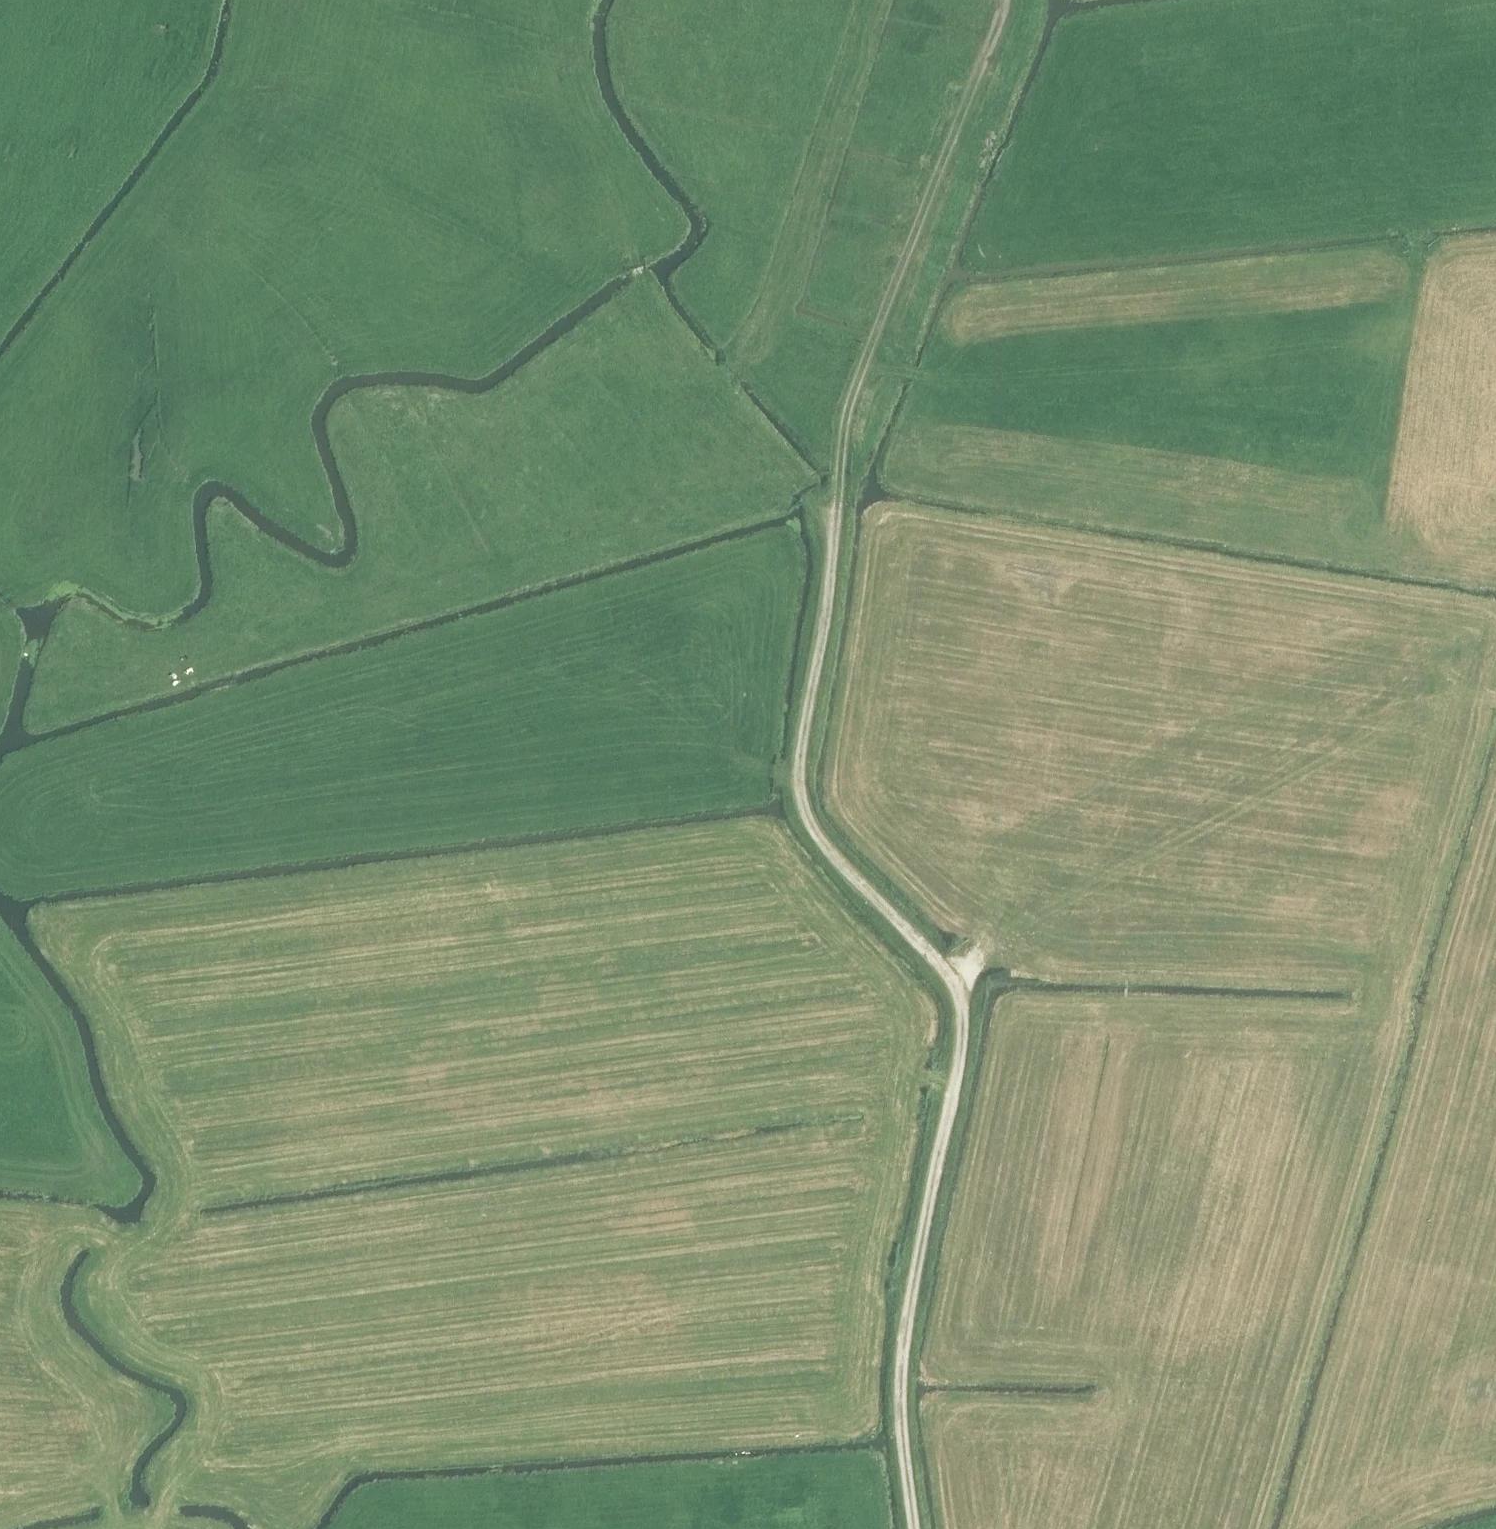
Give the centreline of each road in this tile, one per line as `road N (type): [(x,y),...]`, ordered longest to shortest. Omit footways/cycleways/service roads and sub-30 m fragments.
road 1 (track): [(913,1528),(900,1423),(904,1331),(964,1026),(945,972),(835,858),(802,793),(801,746),(840,500)]
road 2 (track): [(1003,0),(851,398),(840,500)]

